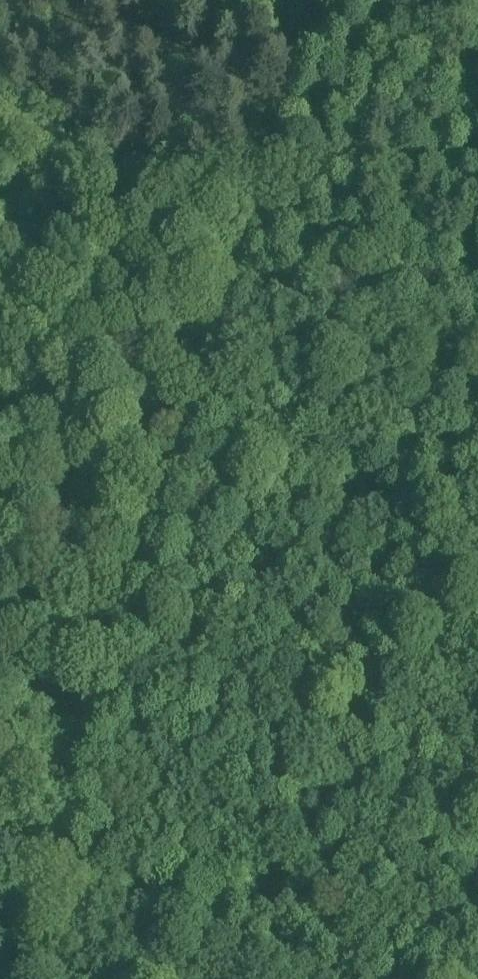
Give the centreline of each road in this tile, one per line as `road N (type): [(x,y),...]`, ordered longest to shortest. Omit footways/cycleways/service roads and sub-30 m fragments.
road 1 (track): [(0,976),(331,0)]
road 2 (track): [(0,91),(268,186),(477,318)]
road 3 (track): [(0,825),(404,978)]

